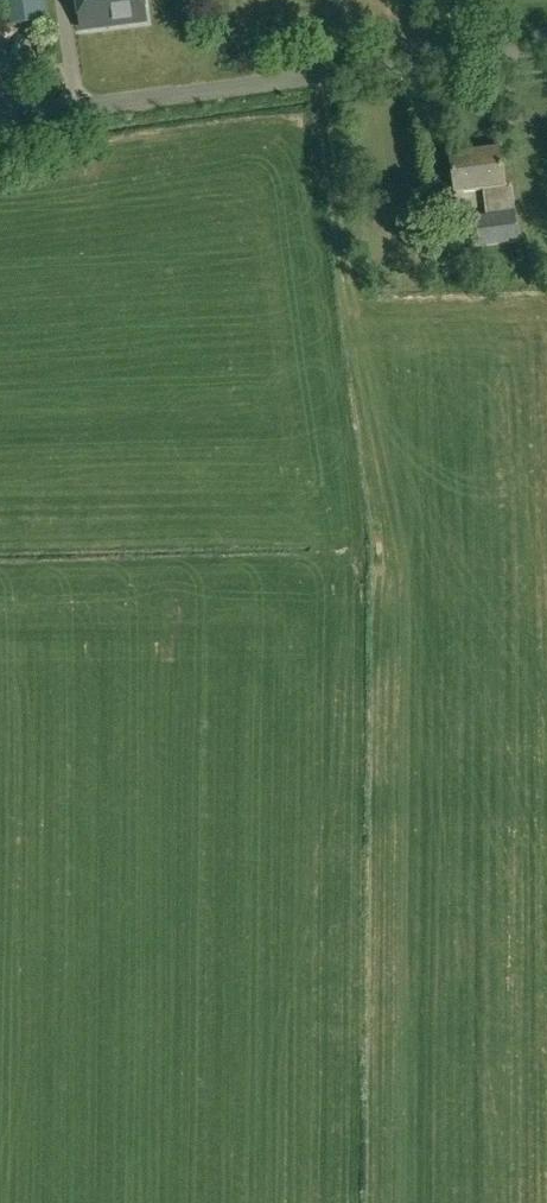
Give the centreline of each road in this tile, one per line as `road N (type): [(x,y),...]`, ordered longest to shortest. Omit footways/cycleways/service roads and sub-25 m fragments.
road 1 (unclassified): [(546,46),(0,116)]

